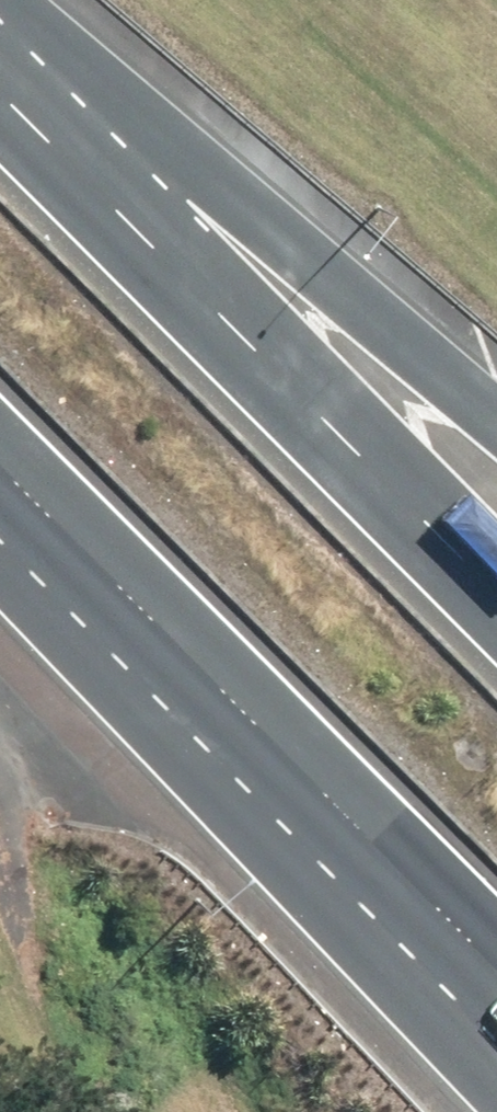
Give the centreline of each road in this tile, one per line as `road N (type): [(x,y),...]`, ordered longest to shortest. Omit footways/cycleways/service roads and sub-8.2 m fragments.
road 1 (motorway): [(496,1066),(0,514)]
road 2 (motorway): [(0,112),(496,636)]
road 3 (motorway): [(496,994),(0,493)]
road 4 (motorway): [(0,43),(496,446)]

